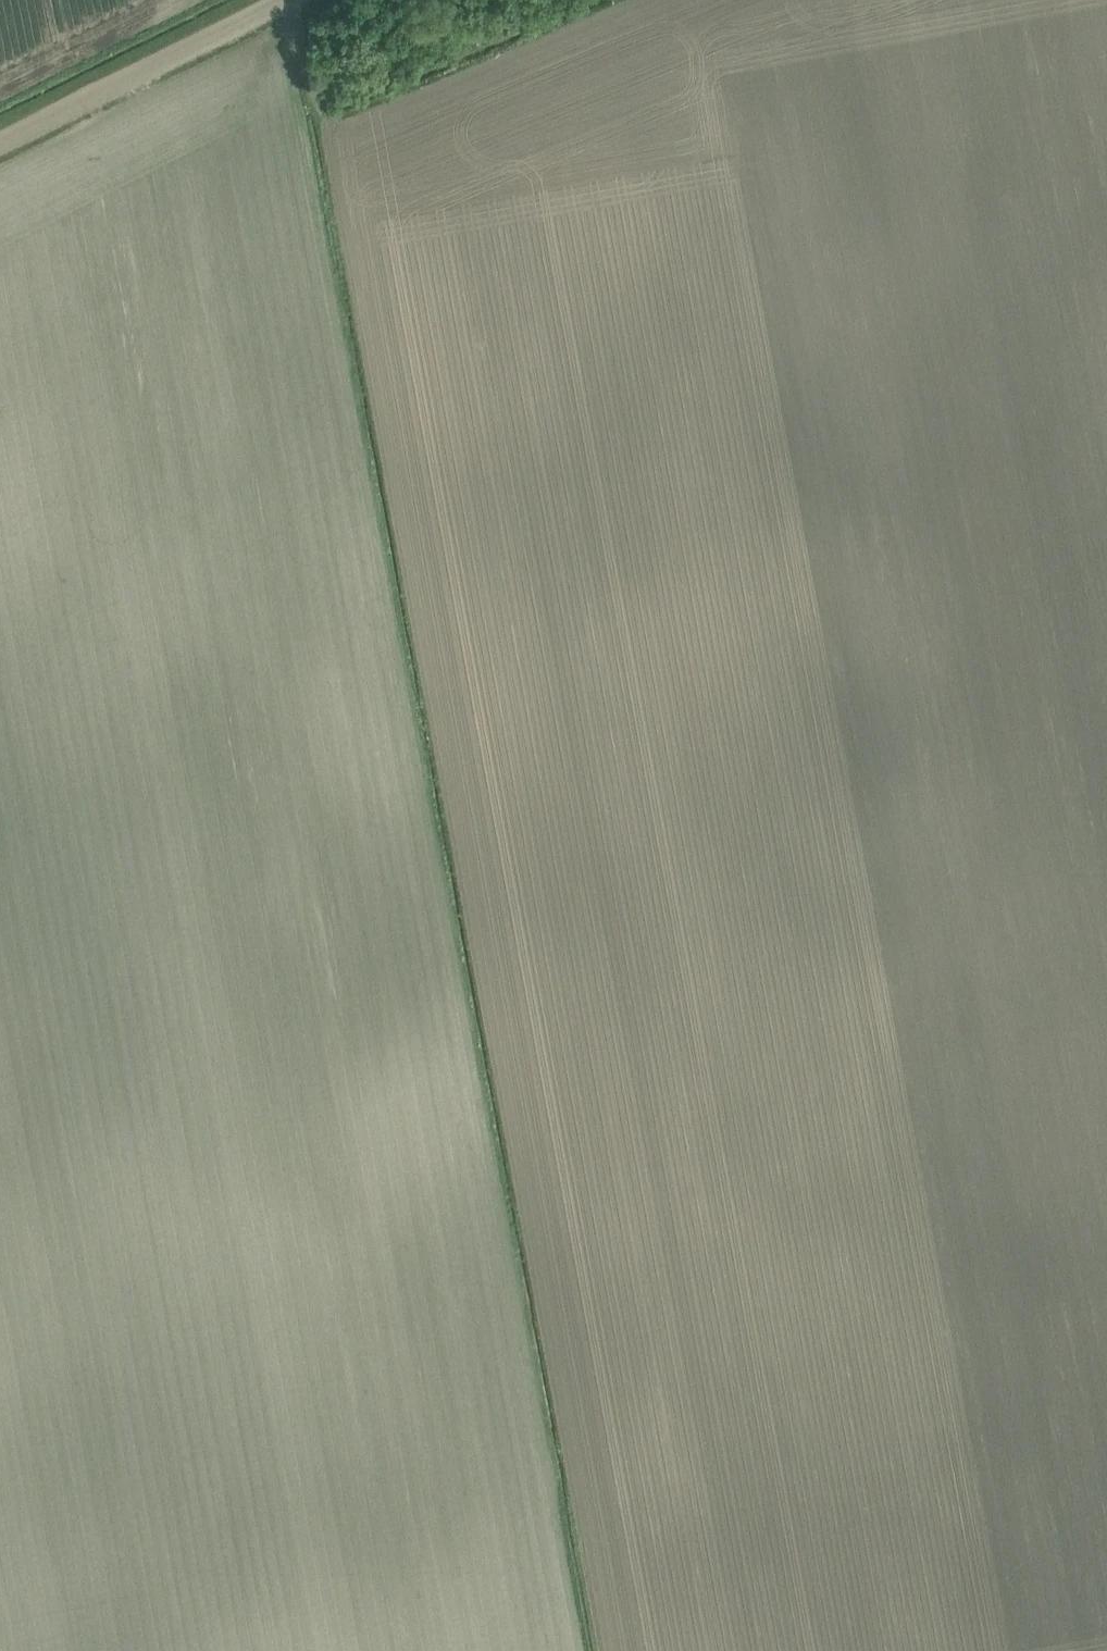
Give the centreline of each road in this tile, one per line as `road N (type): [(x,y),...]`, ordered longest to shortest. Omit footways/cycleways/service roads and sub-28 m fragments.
road 1 (track): [(0,138),(282,0)]

